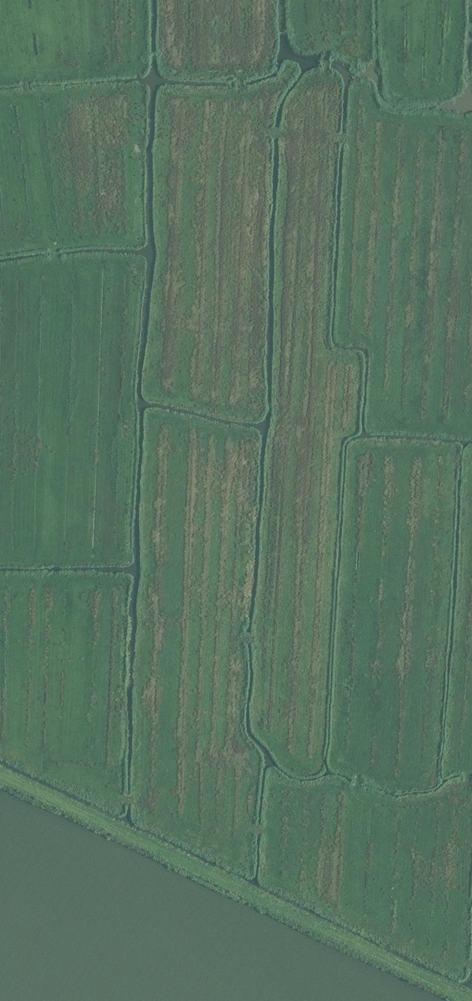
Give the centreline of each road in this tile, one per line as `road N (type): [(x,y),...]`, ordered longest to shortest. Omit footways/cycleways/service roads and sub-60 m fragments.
road 1 (track): [(471,999),(0,773)]

